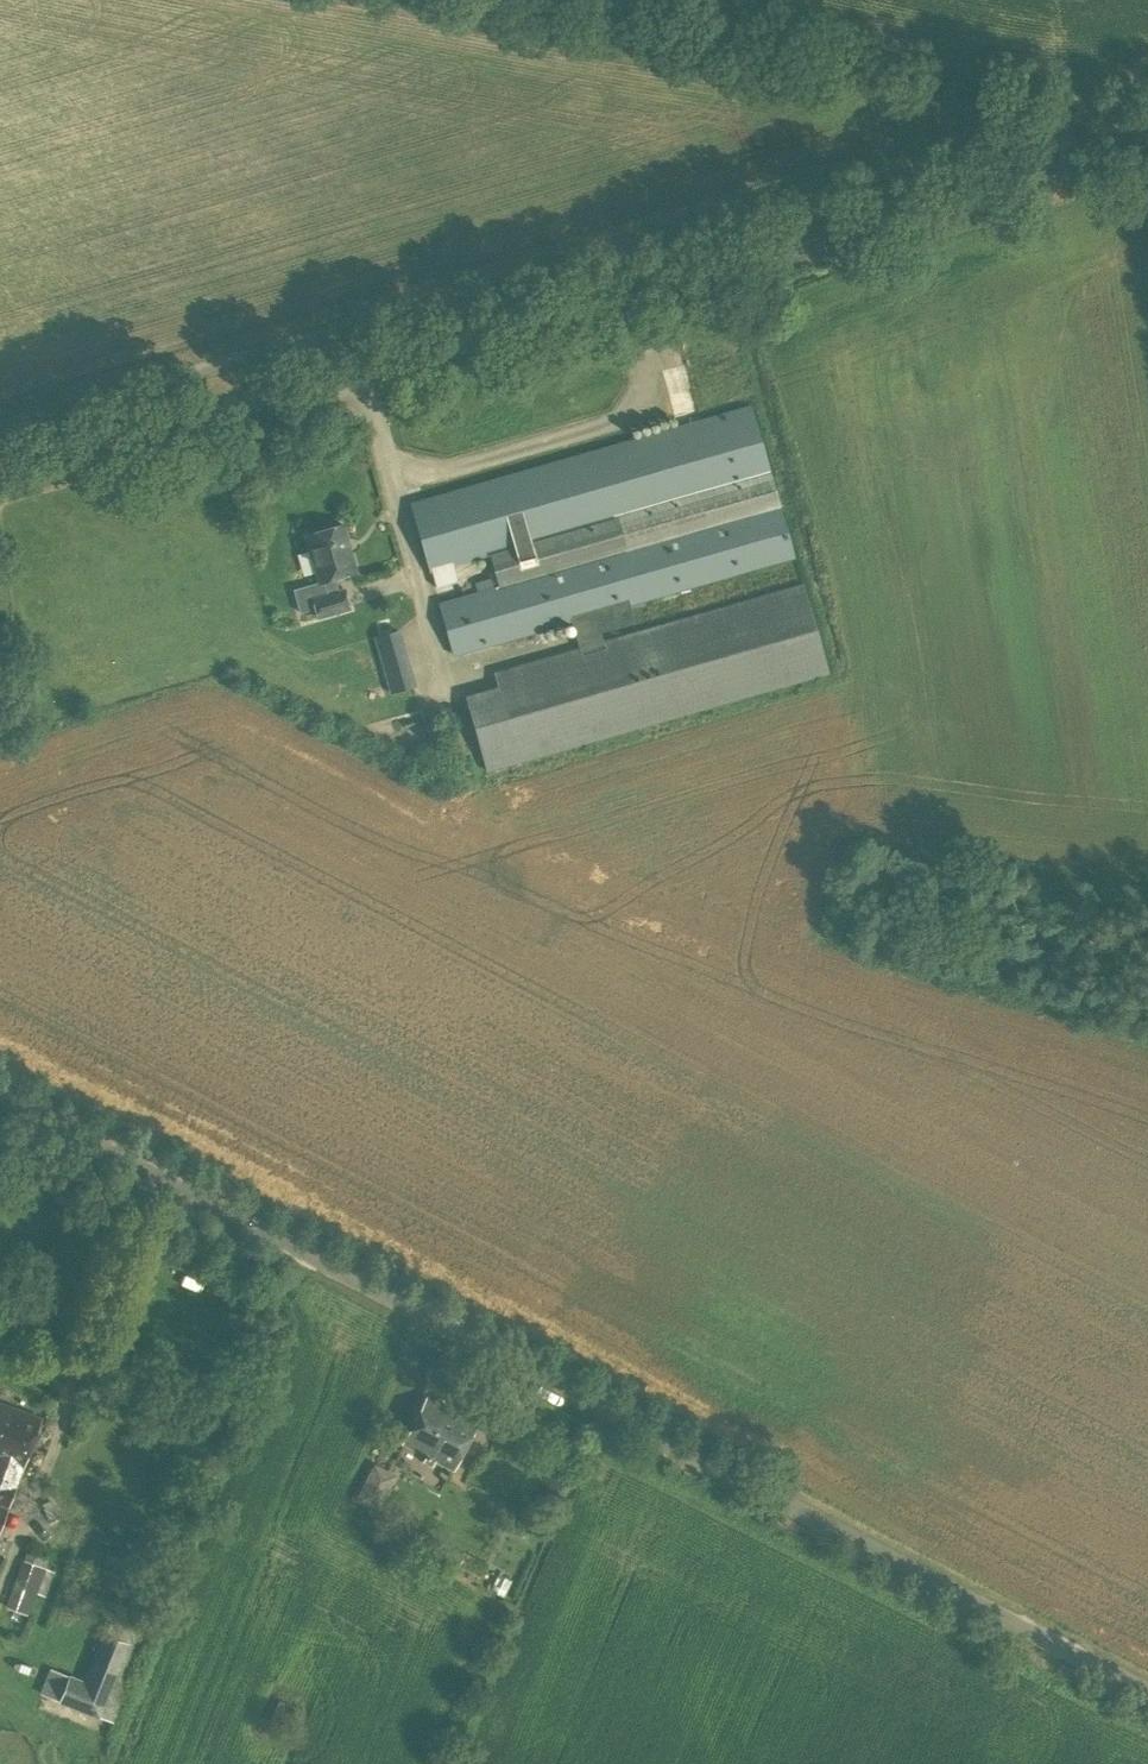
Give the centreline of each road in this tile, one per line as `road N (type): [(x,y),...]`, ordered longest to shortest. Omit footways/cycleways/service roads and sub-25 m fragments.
road 1 (unclassified): [(1147,1691),(0,1094)]
road 2 (tertiary): [(0,475),(1147,145)]
road 3 (track): [(1127,152),(1040,124),(425,0)]

